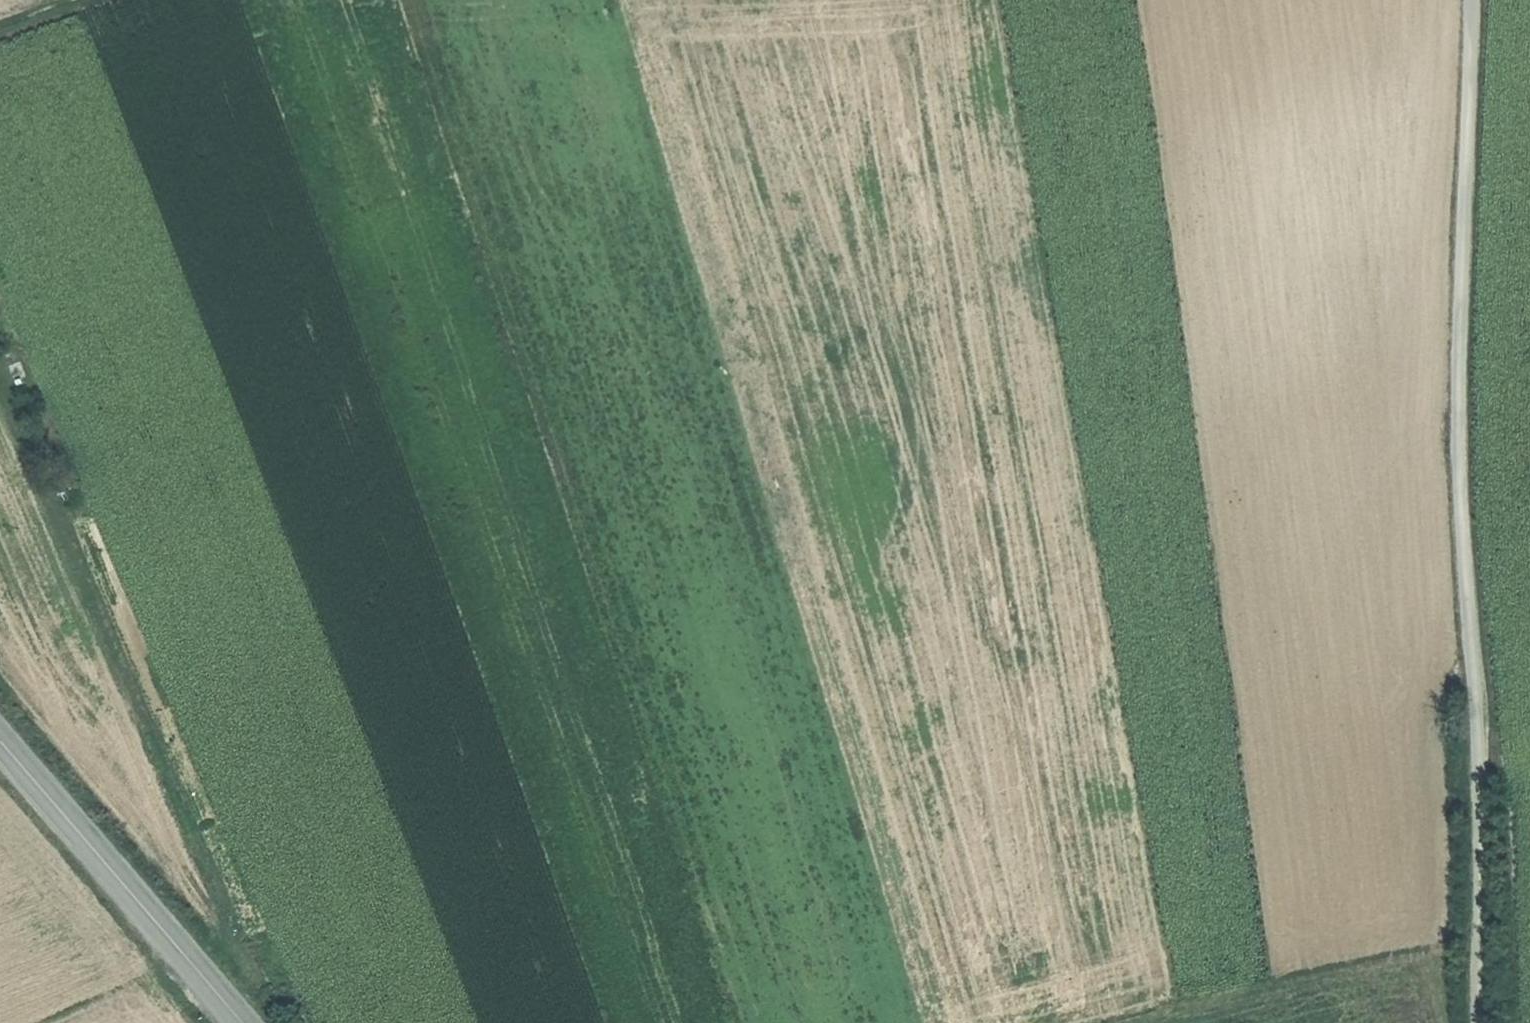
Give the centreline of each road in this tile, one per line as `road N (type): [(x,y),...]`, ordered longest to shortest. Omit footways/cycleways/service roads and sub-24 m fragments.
road 1 (track): [(1482,1022),(1471,391),(1477,0)]
road 2 (secondary): [(239,1022),(0,746)]
road 3 (track): [(1478,932),(1143,1022)]

